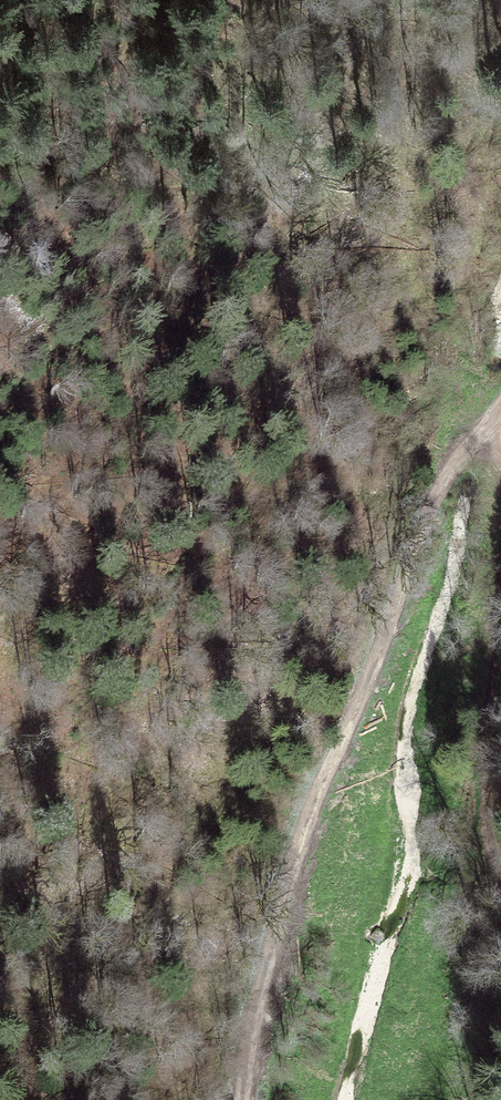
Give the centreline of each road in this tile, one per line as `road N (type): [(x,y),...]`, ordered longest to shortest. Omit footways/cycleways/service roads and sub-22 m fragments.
road 1 (track): [(239,1099),(245,1047),(314,798),(403,596),(434,494),(446,469),(500,413)]
road 2 (track): [(500,893),(488,824),(491,631),(500,571)]

